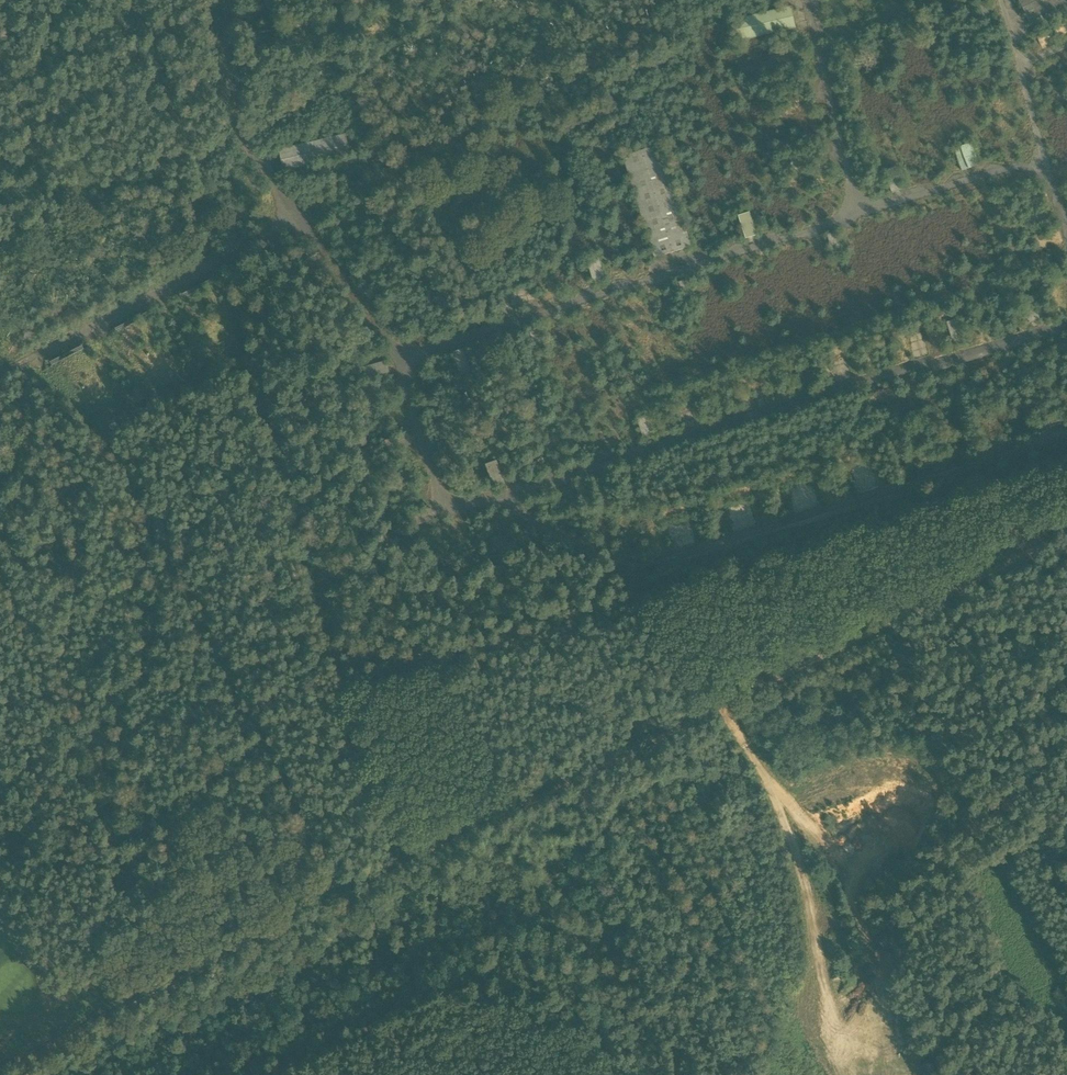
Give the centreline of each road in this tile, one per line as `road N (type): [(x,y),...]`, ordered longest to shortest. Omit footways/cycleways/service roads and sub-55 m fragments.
road 1 (track): [(1066,536),(4,1074)]
road 2 (track): [(798,844),(734,724)]

